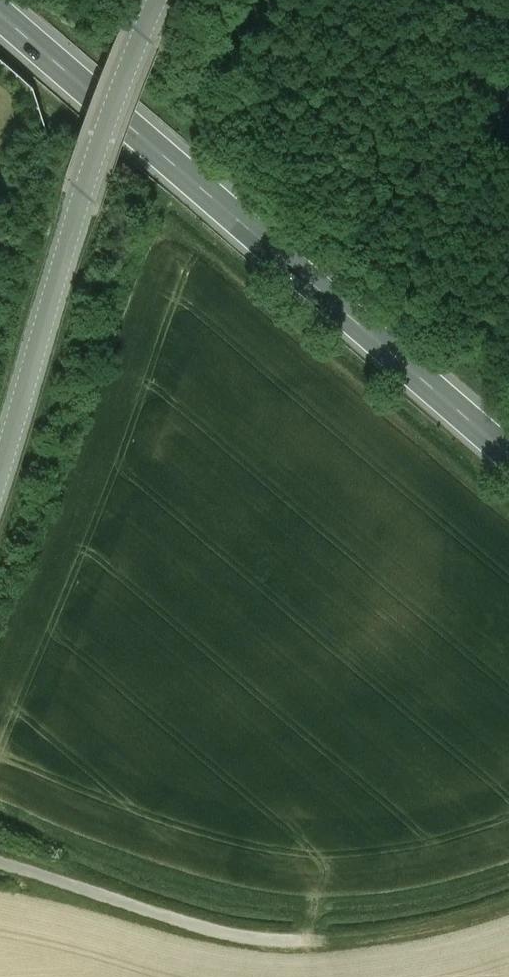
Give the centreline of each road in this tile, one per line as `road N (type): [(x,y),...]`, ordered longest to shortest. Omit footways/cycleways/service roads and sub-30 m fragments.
road 1 (primary): [(0,13),(508,453)]
road 2 (unclassified): [(157,0),(83,186),(0,464)]
road 3 (track): [(0,862),(240,936),(306,941)]

